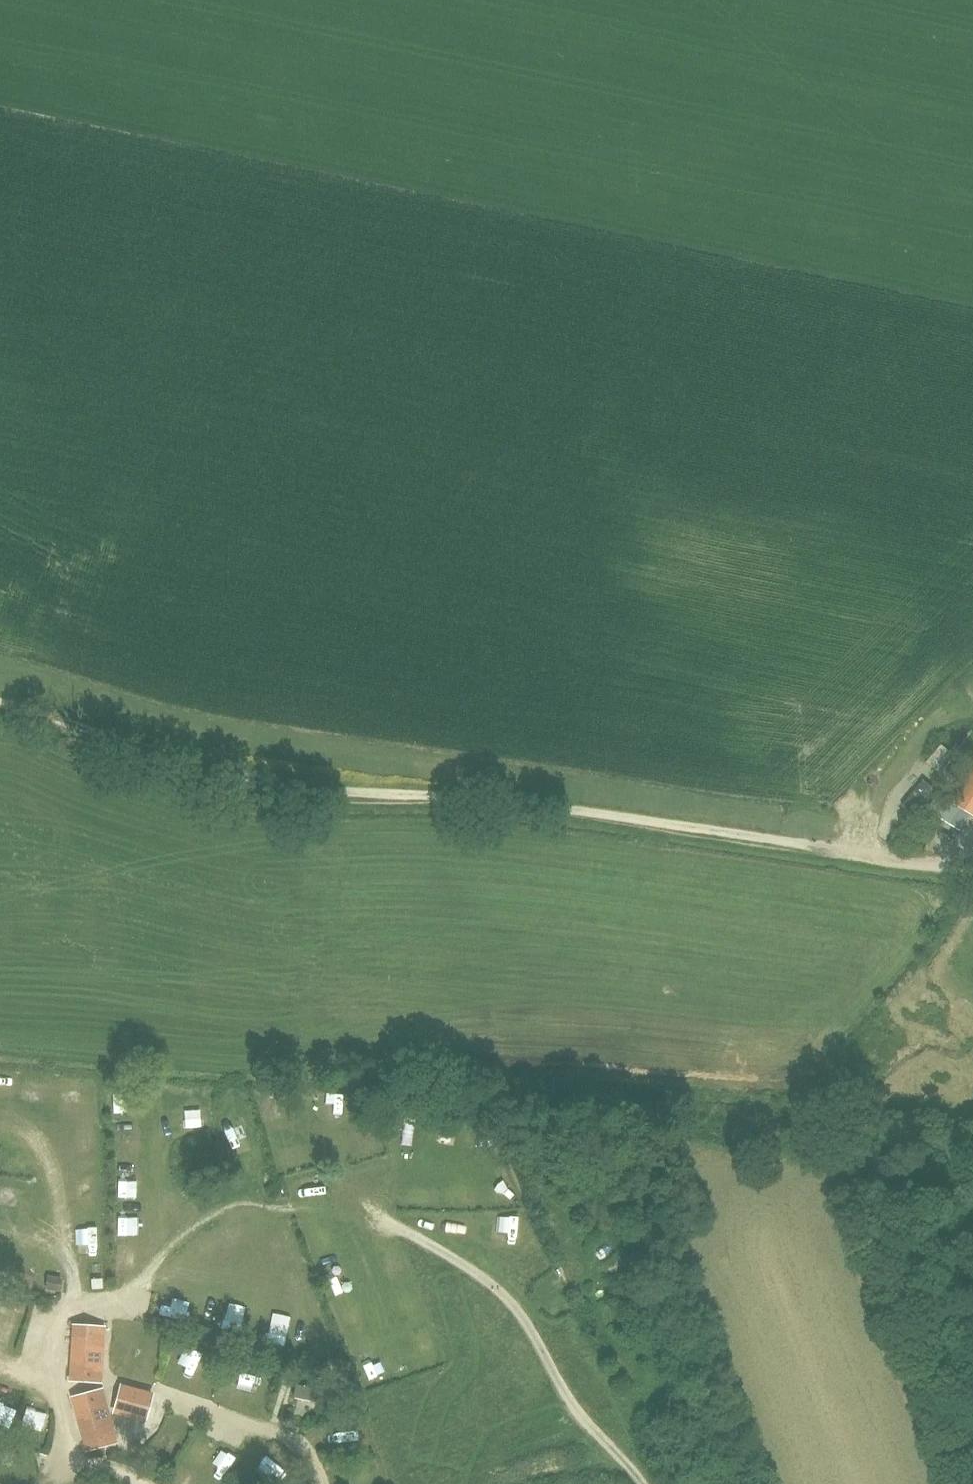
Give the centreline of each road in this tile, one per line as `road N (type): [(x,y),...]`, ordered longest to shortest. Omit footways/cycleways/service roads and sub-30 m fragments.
road 1 (track): [(911,867),(509,804),(286,796),(33,715)]

